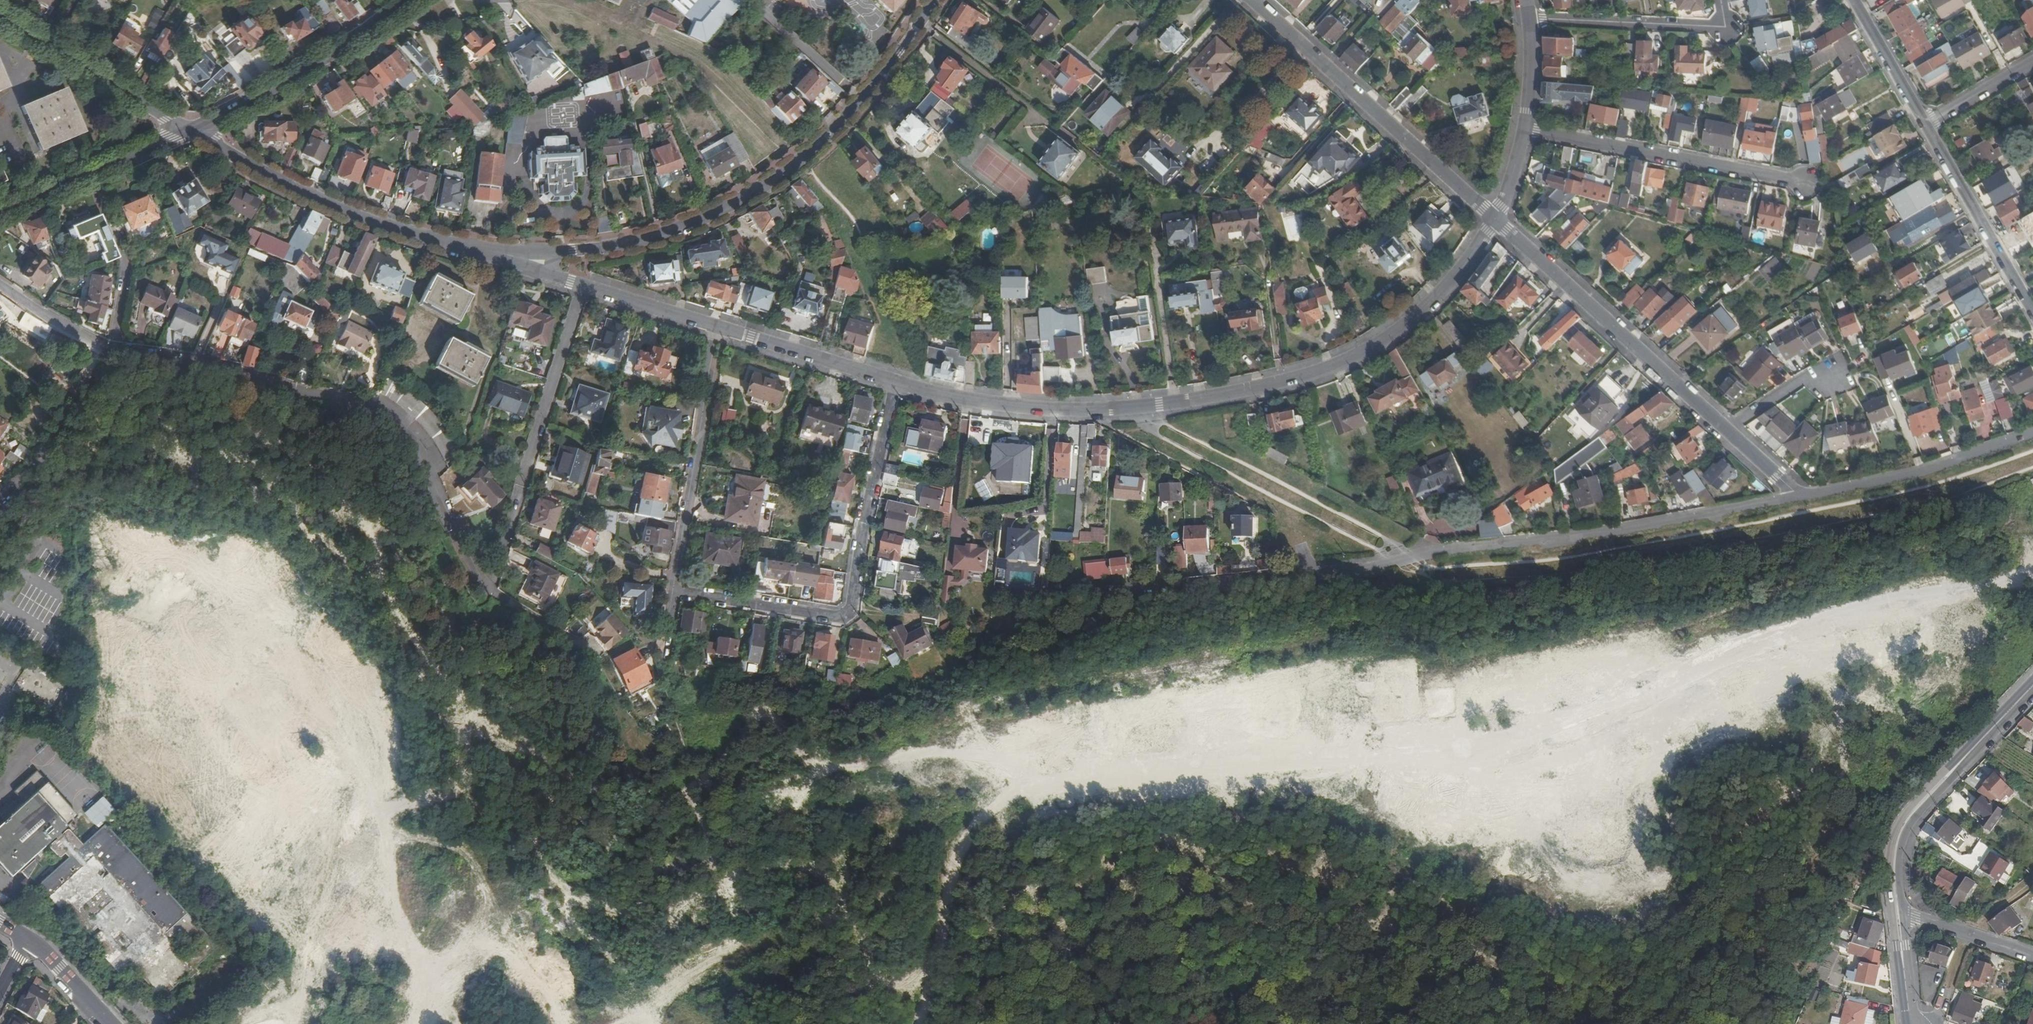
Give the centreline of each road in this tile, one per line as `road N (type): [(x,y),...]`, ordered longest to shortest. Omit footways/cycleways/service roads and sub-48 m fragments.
road 1 (track): [(2032,573),(1794,635),(1658,695),(1538,722),(1503,741),(1030,785),(992,803),(955,847),(917,1023)]
road 2 (residential): [(1130,593),(1351,572),(1794,498)]
road 3 (unclassified): [(1493,220),(1411,324),(1313,378),(1109,410),(1027,408),(894,384)]
road 4 (unclassified): [(474,257),(632,245),(723,209),(827,140),(935,0)]
road 5 (residential): [(484,590),(470,573),(425,459),(398,426),(327,398),(117,350)]
road 6 (residential): [(672,592),(848,615),(894,384)]
road 7 (track): [(497,892),(491,865),(147,724)]
road 8 (residential): [(1253,0),(1493,220)]
road 9 (residential): [(582,285),(484,590)]
road 10 (residential): [(1493,220),(1727,430)]
road 11 (unclassified): [(474,257),(325,208),(190,131)]
road 12 (track): [(1651,738),(1598,763),(1475,767),(1357,754)]
road 13 (residential): [(1523,134),(1807,191)]
road 14 (track): [(373,819),(390,743),(386,719),(342,658),(266,581)]
road 15 (track): [(791,154),(688,56),(558,0)]
road 16 (residential): [(672,592),(715,326)]
road 17 (secondary): [(1977,750),(1918,801),(1894,840),(1899,946),(1909,974)]
road 18 (tertiary): [(411,0),(287,85),(190,131)]
road 19 (residential): [(1794,498),(1908,475),(2032,434)]
road 20 (residential): [(1722,0),(1724,11),(1710,31),(1526,21)]
road 21 (residential): [(190,131),(0,21)]
road 22 (residential): [(2032,314),(1923,126)]
road 23 (track): [(256,1023),(301,979),(328,971),(446,1010)]
road 24 (track): [(0,501),(117,350)]
road 25 (secondary): [(1908,914),(1902,869),(1909,829),(1977,750)]
road 26 (unclassified): [(894,384),(715,326)]
road 27 (residential): [(117,350),(133,277),(91,174)]
road 28 (track): [(585,1023),(597,997),(584,970),(497,892)]
road 29 (residential): [(1923,126),(1852,0)]
road 30 (track): [(440,1023),(497,892)]
road 31 (unclassified): [(715,326),(582,285)]
road 32 (residential): [(117,350),(0,285)]
road 33 (residential): [(2032,954),(1908,914)]
road 34 (residential): [(2032,62),(1923,126)]

